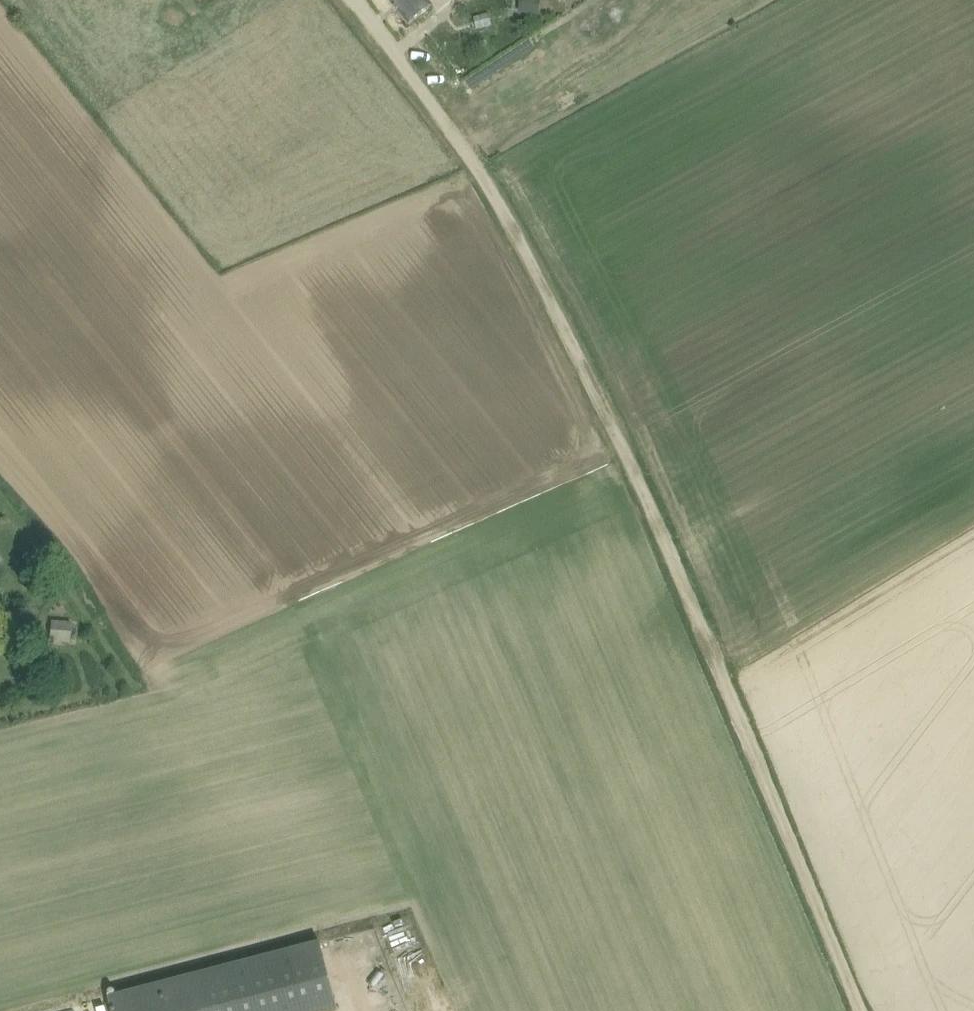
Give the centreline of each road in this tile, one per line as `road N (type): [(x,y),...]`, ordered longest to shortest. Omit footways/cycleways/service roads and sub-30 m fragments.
road 1 (track): [(869,1010),(623,444),(540,265),(472,157)]
road 2 (unclassified): [(472,157),(351,0)]

